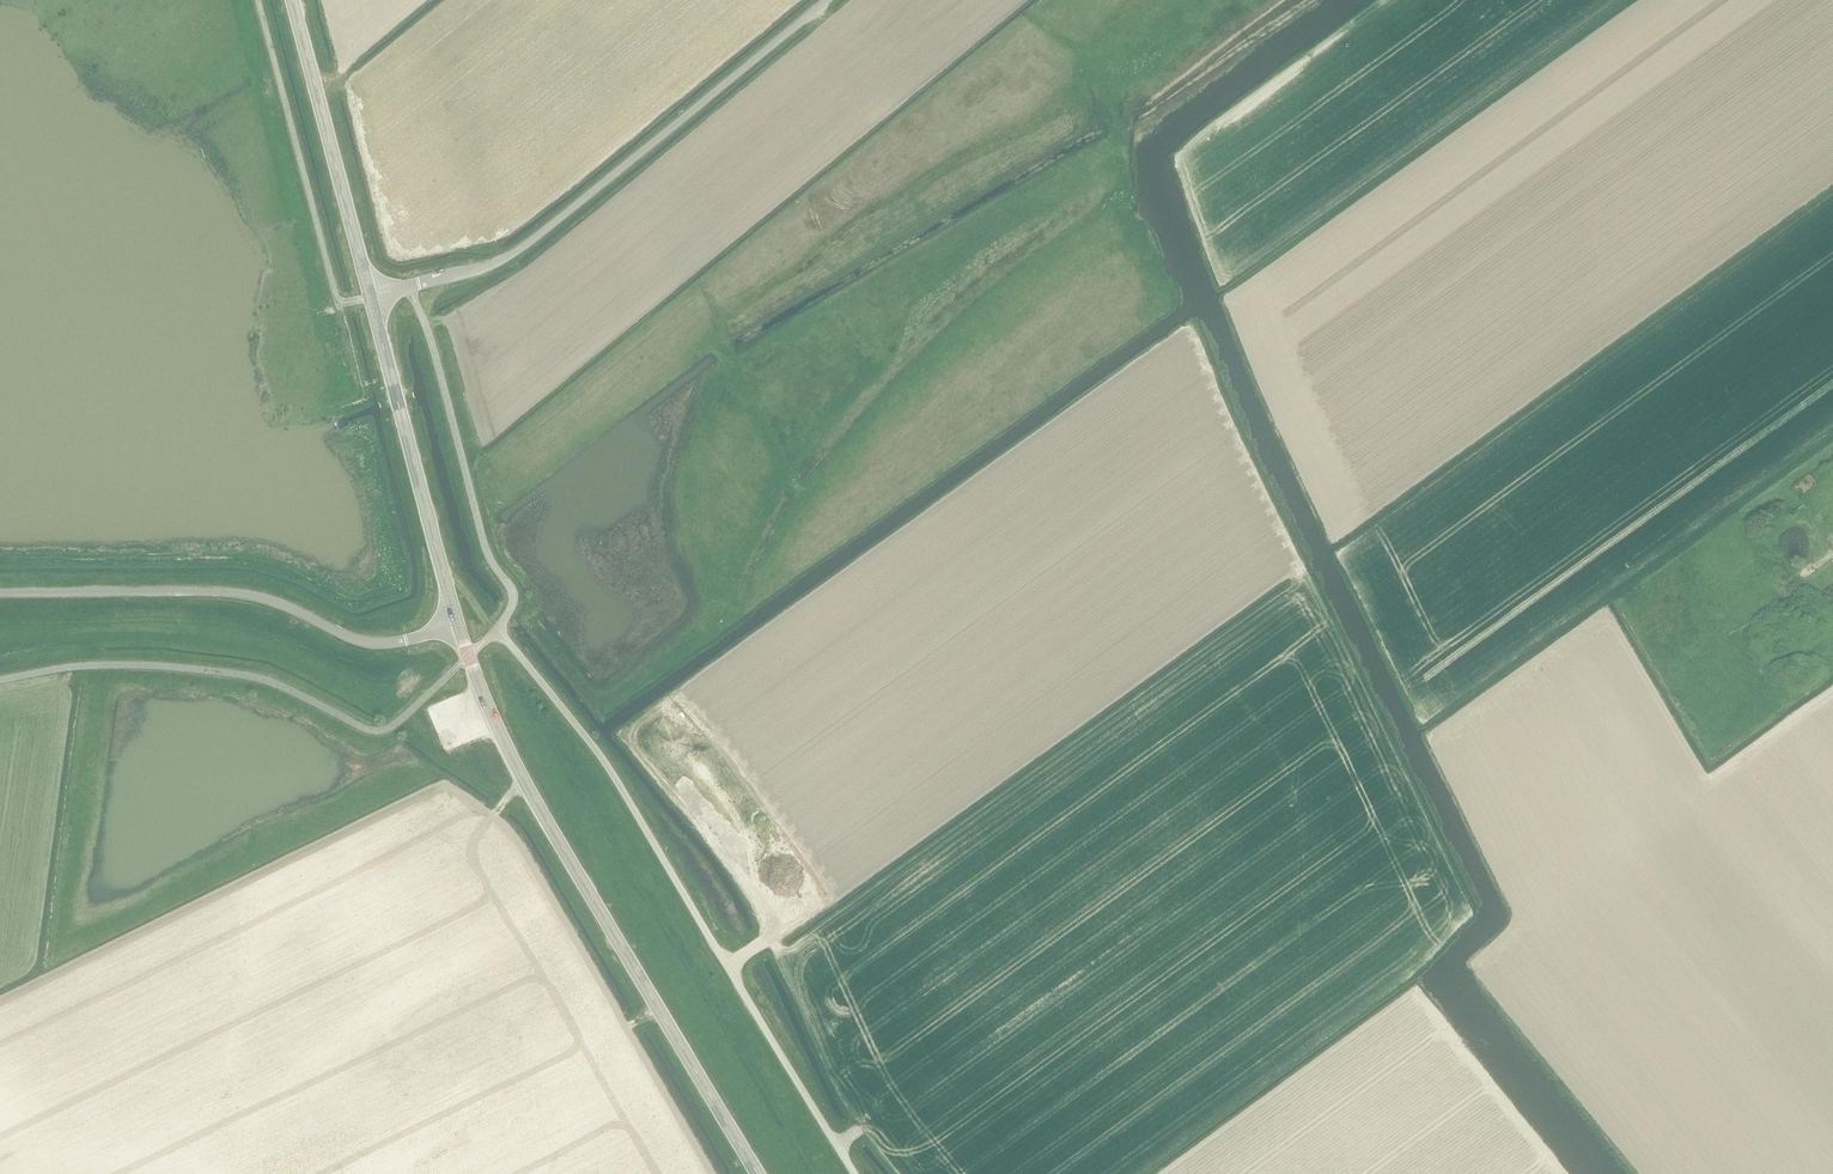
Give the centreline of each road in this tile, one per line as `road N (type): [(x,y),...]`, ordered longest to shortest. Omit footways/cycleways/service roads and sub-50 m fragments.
road 1 (tertiary): [(758,1173),(526,784),(457,622)]
road 2 (unclassified): [(370,297),(510,255),(826,0)]
road 3 (track): [(0,556),(242,556),(346,595),(389,589),(400,574),(367,441)]
road 4 (unclassified): [(0,593),(249,595),(376,643),(457,622)]
road 5 (tertiary): [(457,622),(370,297)]
road 6 (tertiary): [(370,297),(293,0)]

